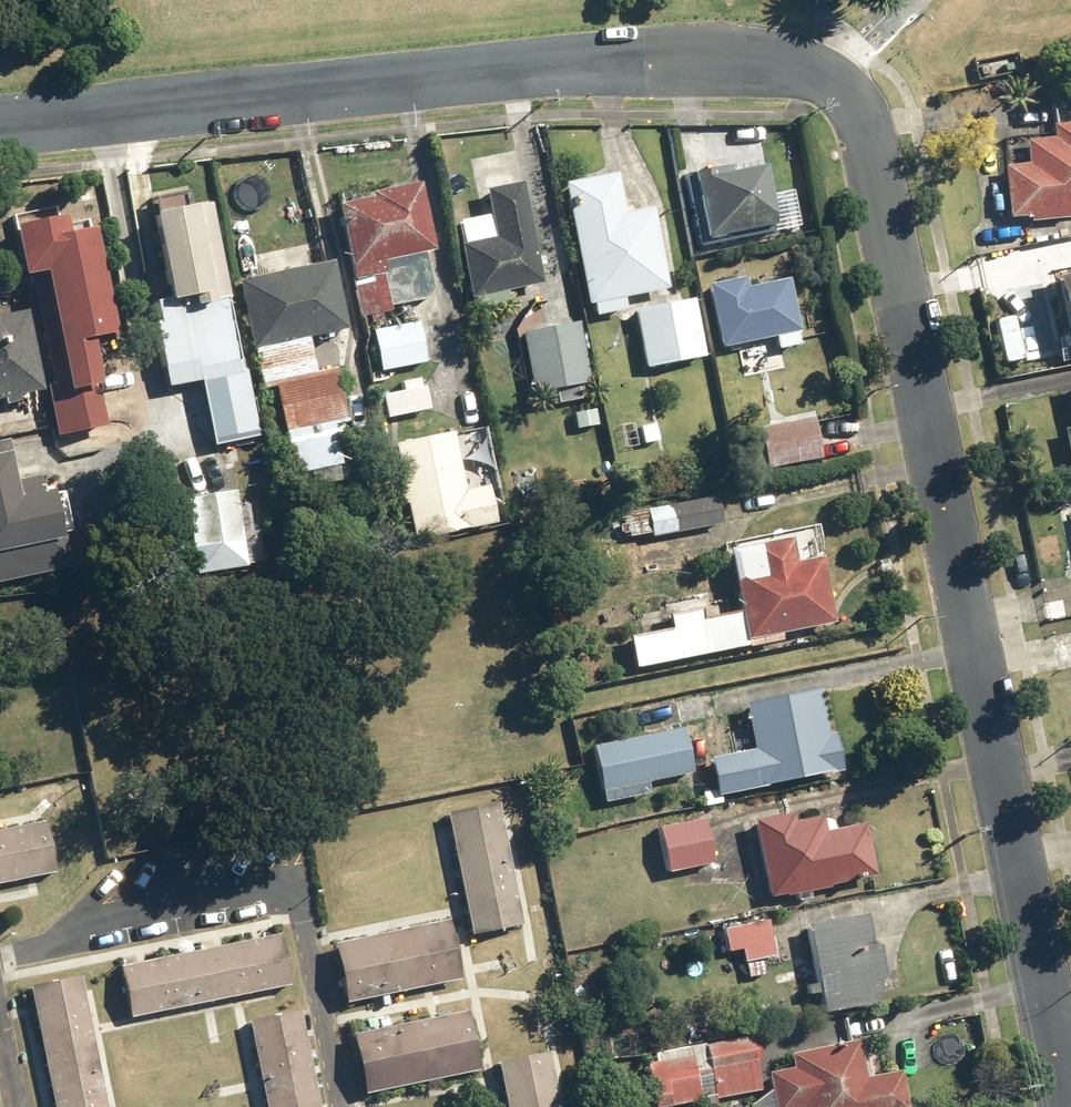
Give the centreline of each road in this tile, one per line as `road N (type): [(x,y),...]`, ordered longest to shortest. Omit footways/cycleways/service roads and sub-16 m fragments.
road 1 (residential): [(1070,1096),(874,155),(843,95),(765,68),(651,61),(0,124)]

